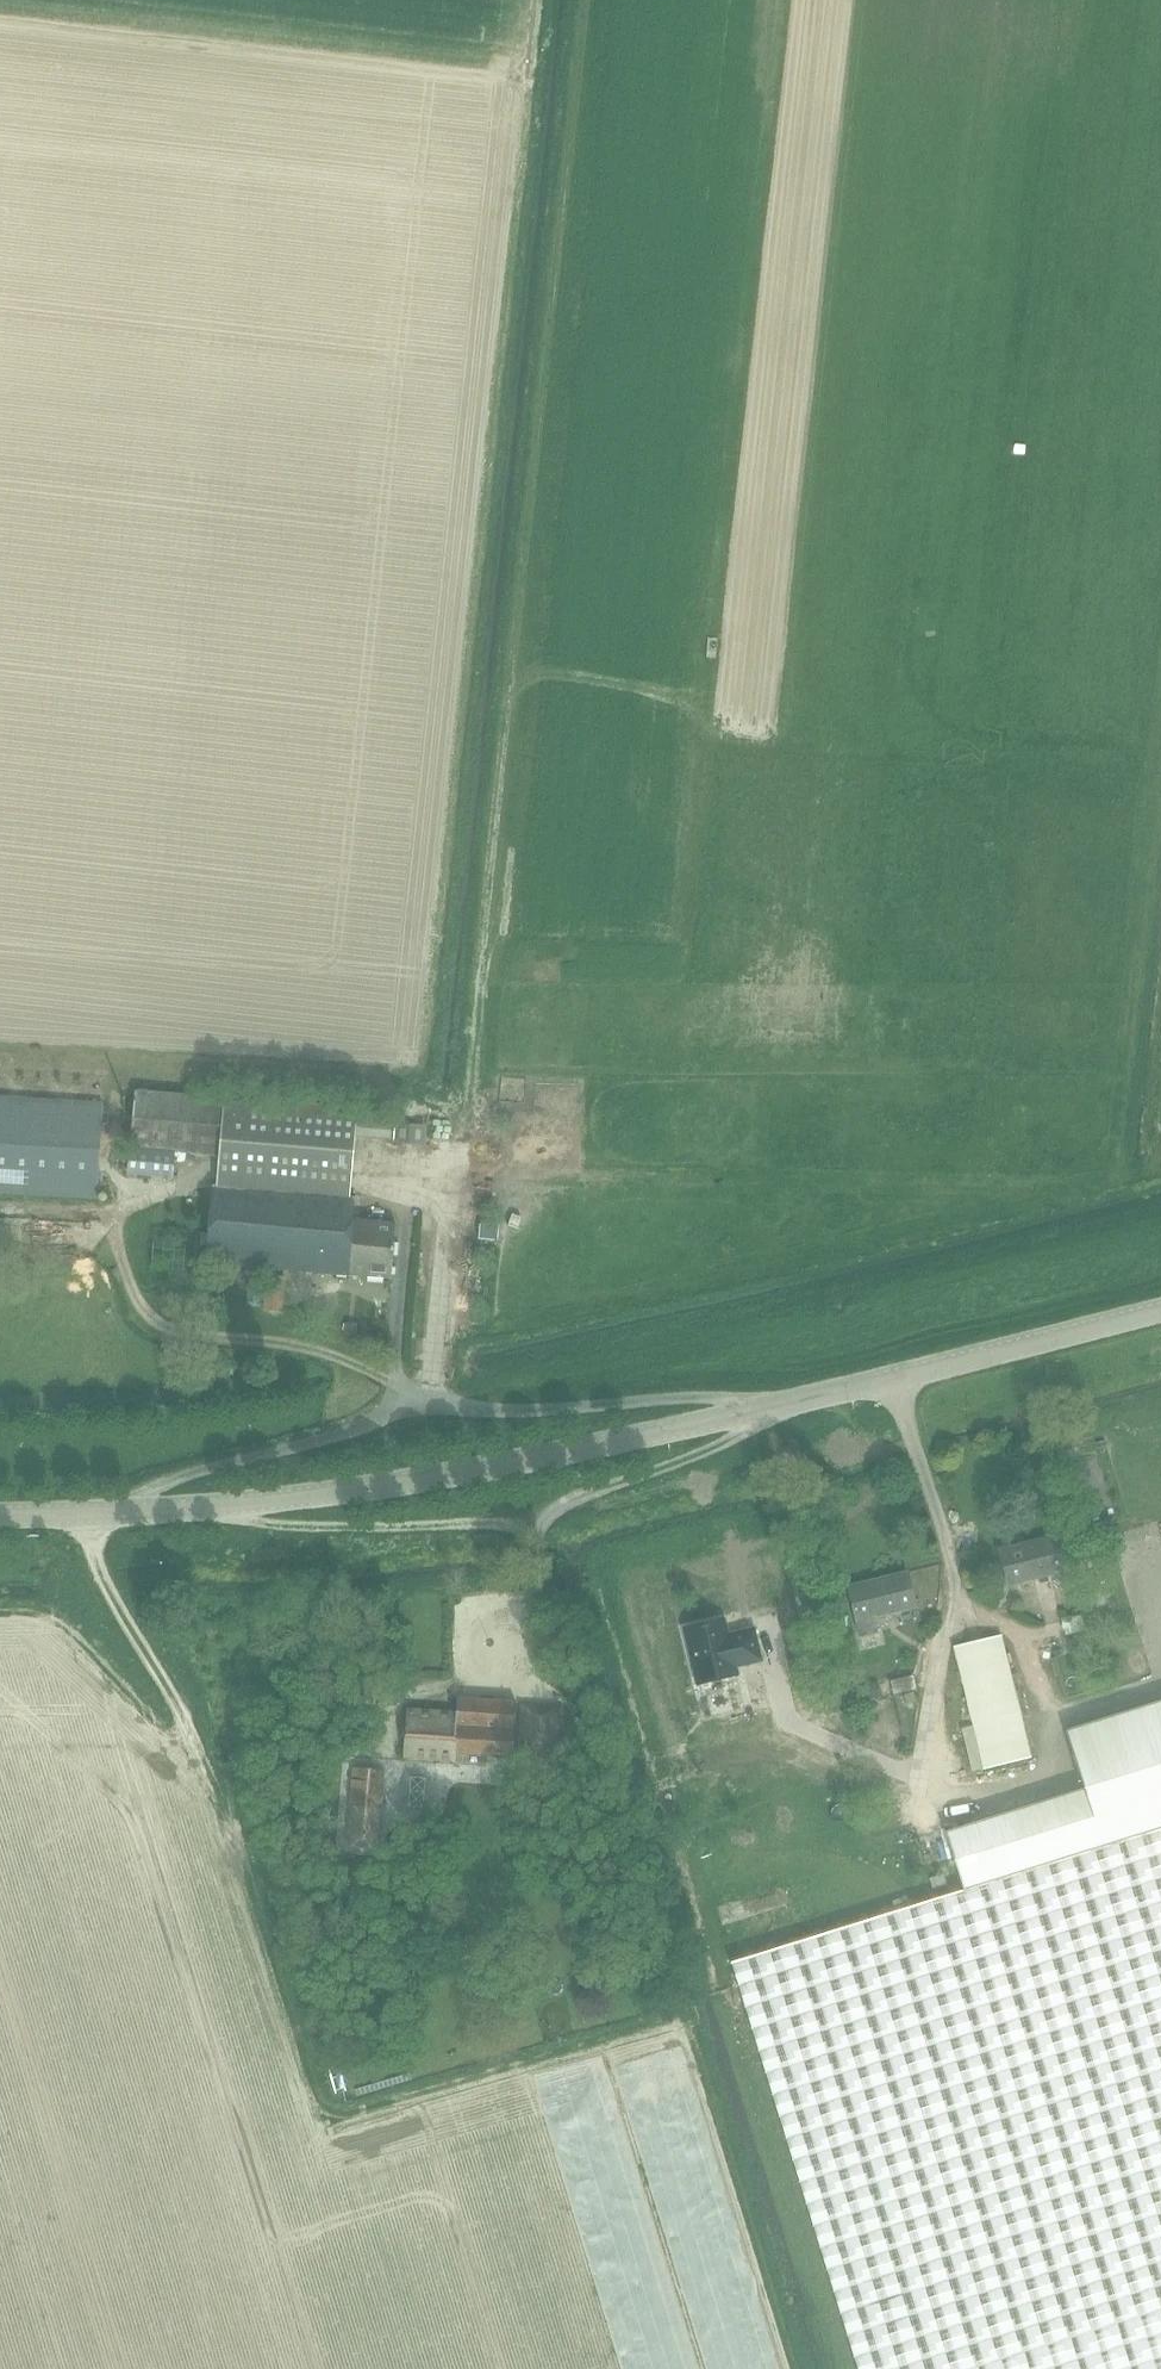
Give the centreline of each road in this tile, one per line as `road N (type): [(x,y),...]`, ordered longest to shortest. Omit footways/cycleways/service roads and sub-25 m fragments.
road 1 (tertiary): [(0,1520),(251,1506),(510,1463),(767,1411),(1160,1309)]

